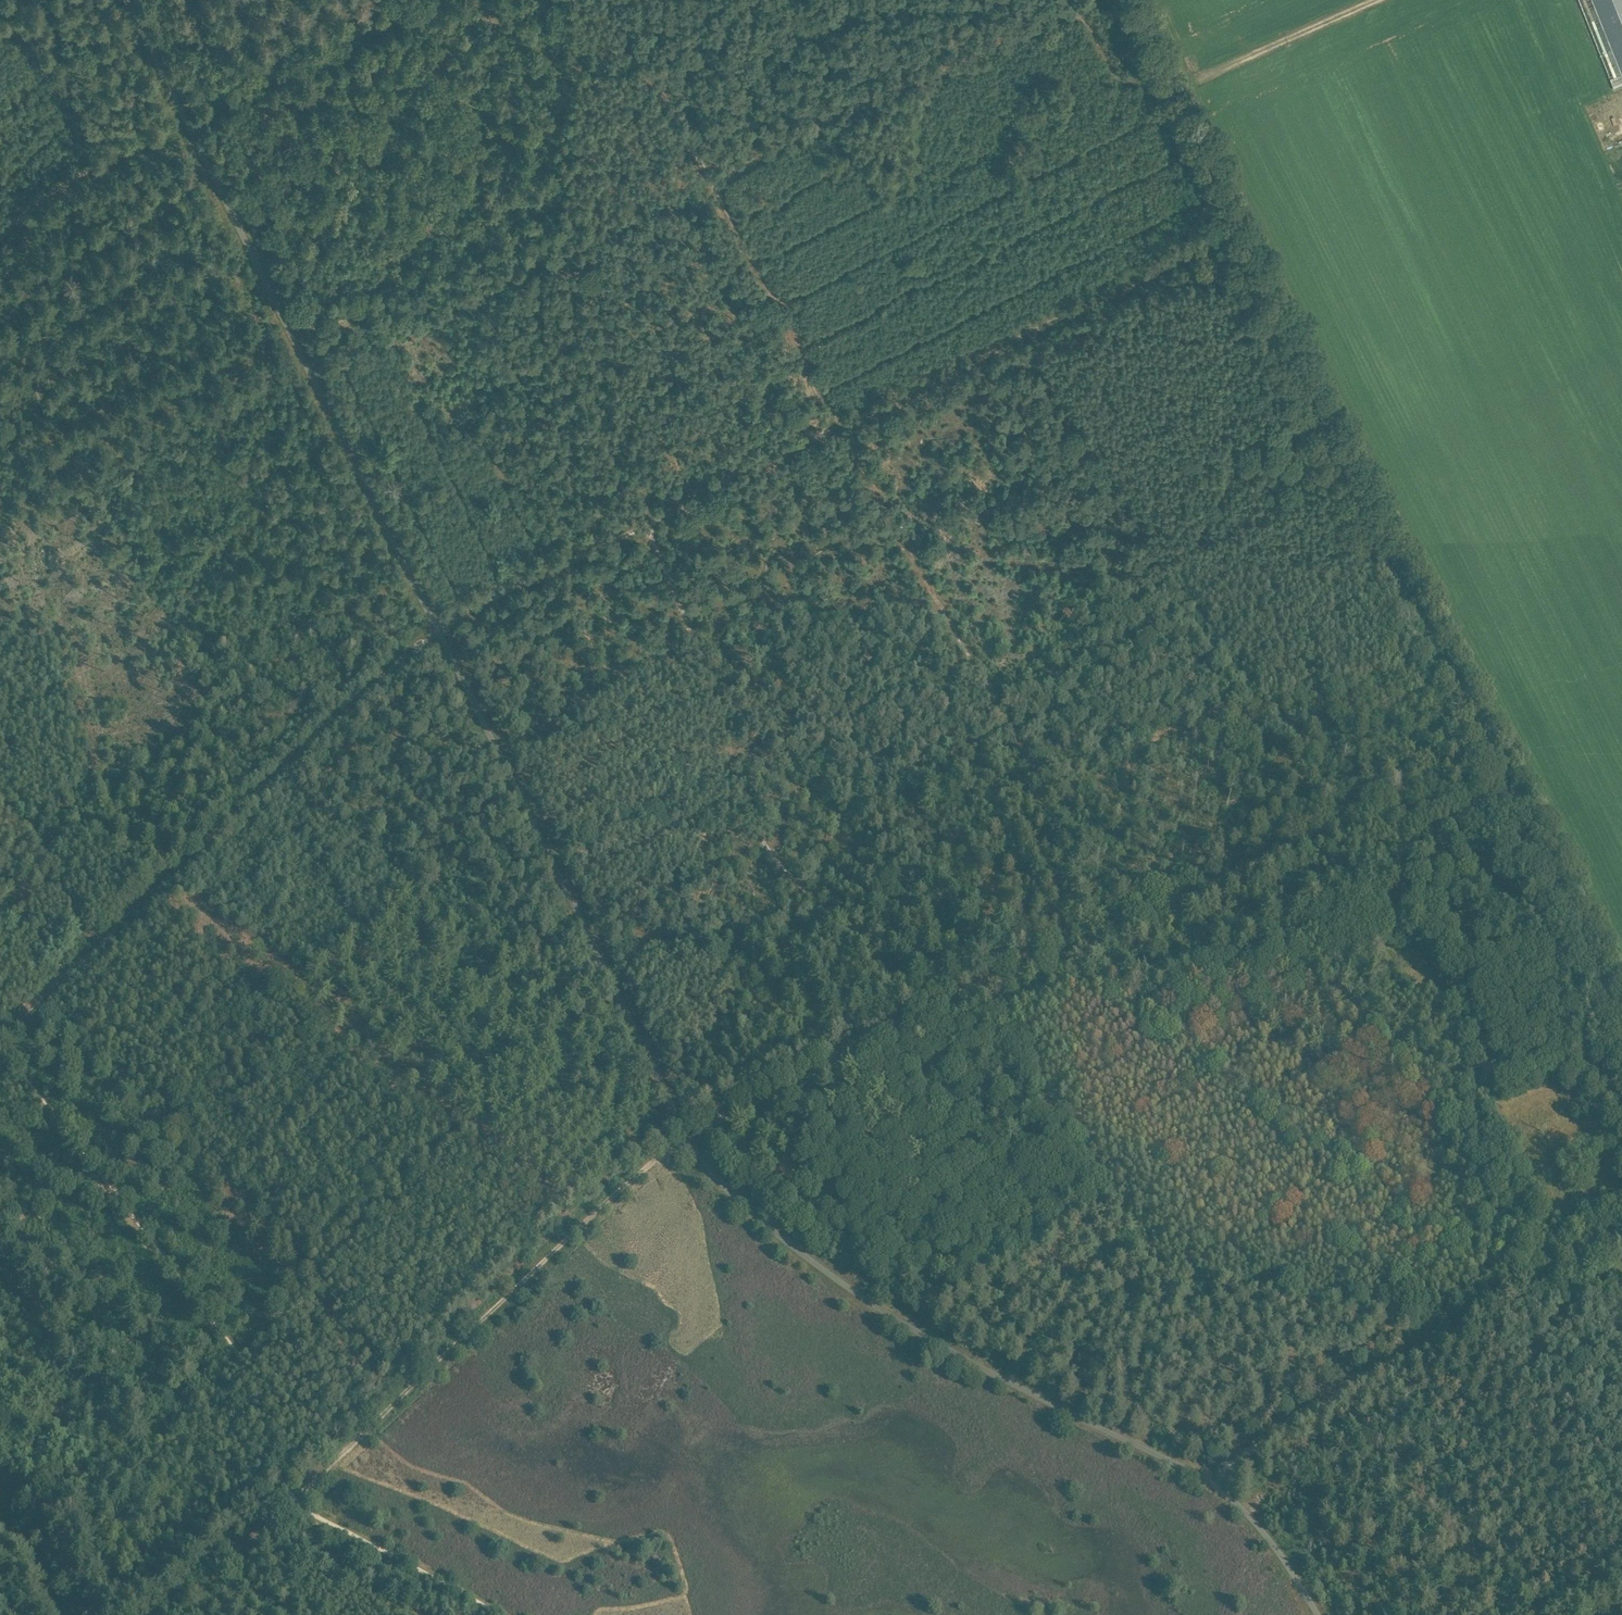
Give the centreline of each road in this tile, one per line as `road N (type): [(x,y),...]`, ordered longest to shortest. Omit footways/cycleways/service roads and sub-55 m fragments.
road 1 (track): [(164,1614),(687,1135),(988,987)]
road 2 (track): [(988,987),(1134,1251),(1153,1268),(1392,1313),(1413,1324),(1412,1340),(1231,1462),(1215,1481)]
road 3 (track): [(1237,230),(656,522)]
road 4 (track): [(0,1033),(437,625)]
road 5 (track): [(1519,810),(1375,805),(988,987)]
road 6 (track): [(1459,675),(1237,230)]
road 7 (track): [(847,421),(626,0)]
road 8 (track): [(1341,821),(1322,888),(1441,979),(1499,1098)]
road 9 (track): [(433,0),(192,125)]
road 10 (track): [(1237,230),(1126,0)]
road 11 (track): [(437,625),(656,522)]
road 12 (track): [(1621,1012),(1519,810)]
road 13 (track): [(0,241),(49,196),(192,125)]
road 14 (track): [(1377,0),(1171,91)]
road 15 (track): [(99,939),(0,741)]
road 16 (track): [(0,1465),(77,1614)]
road 17 (track): [(1459,675),(1519,810)]

